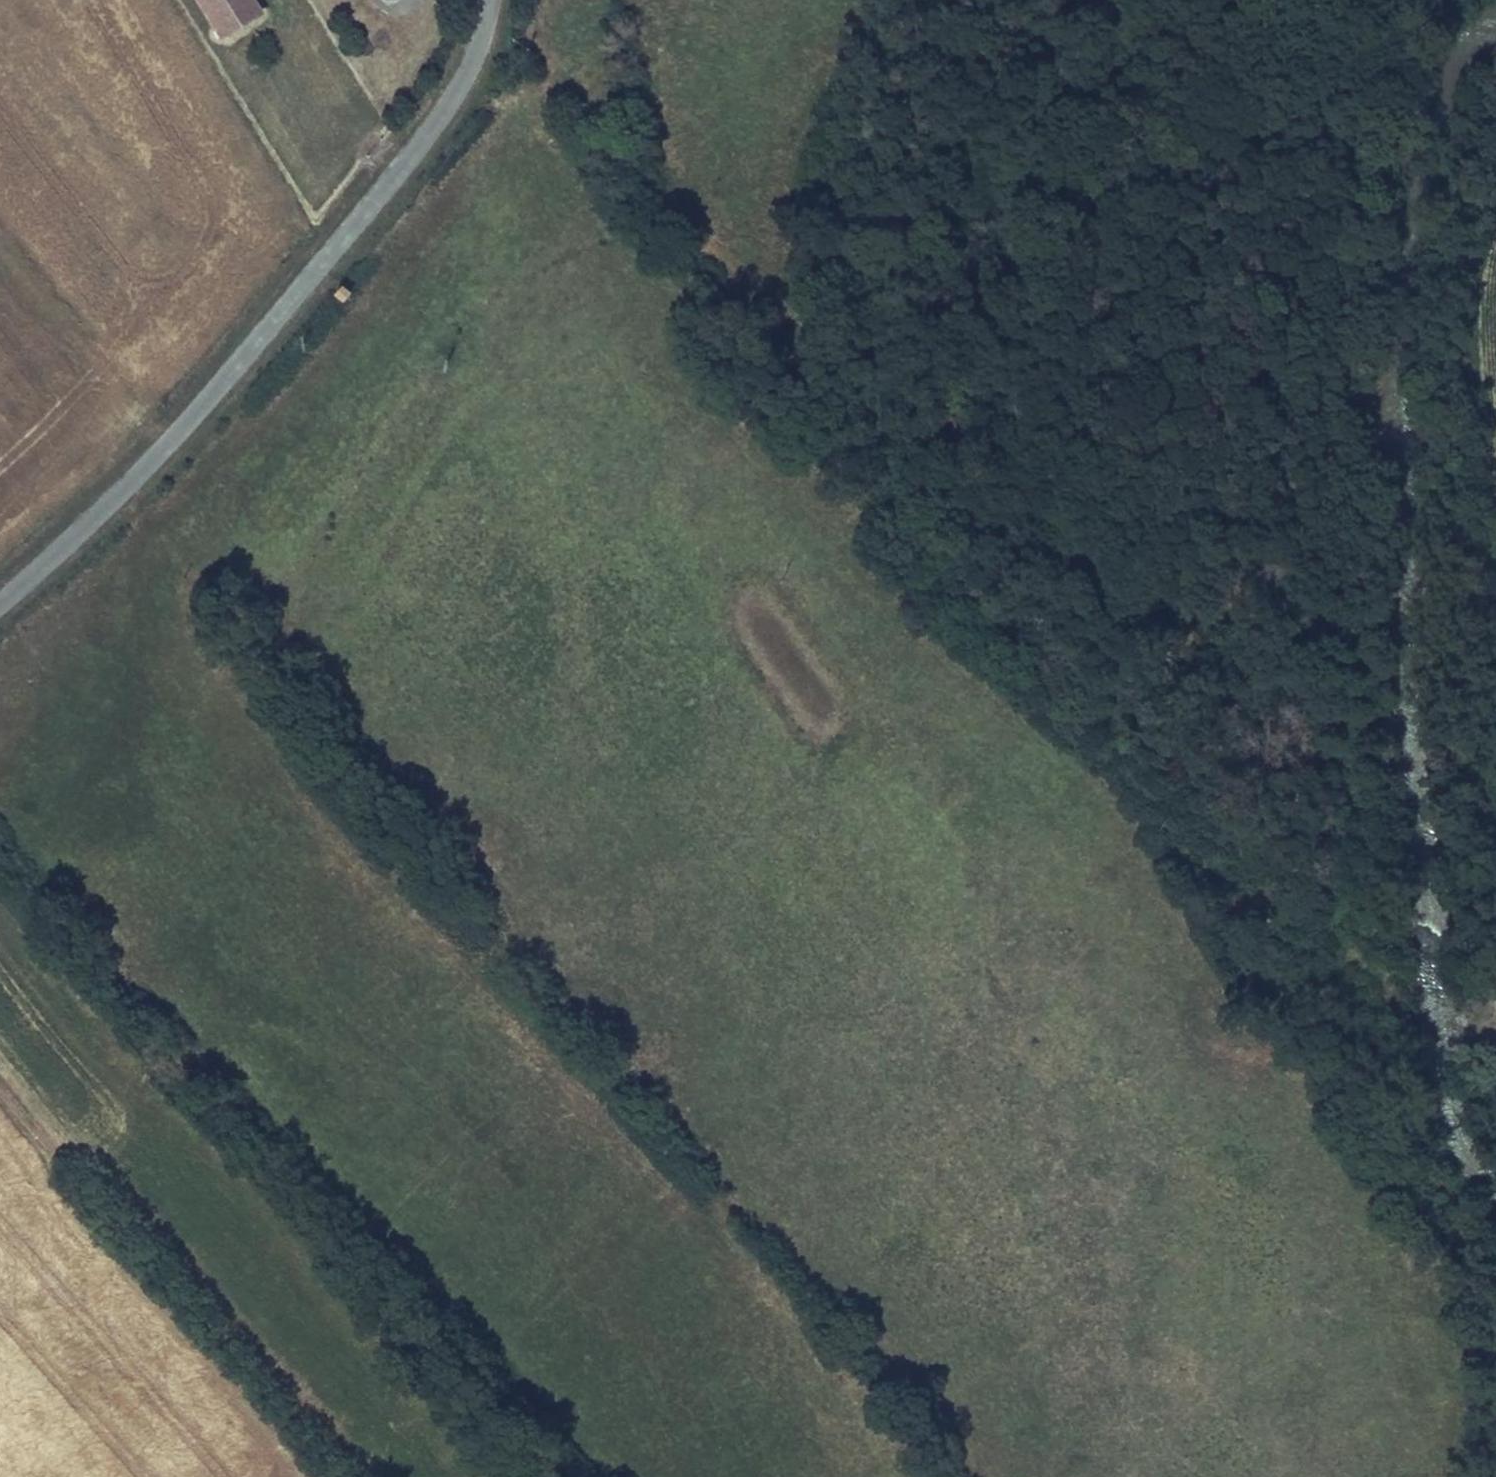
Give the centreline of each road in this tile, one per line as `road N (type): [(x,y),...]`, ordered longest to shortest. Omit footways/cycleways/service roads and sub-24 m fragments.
road 1 (unclassified): [(0,604),(120,494),(222,381),(430,131),(476,50),(488,0)]

